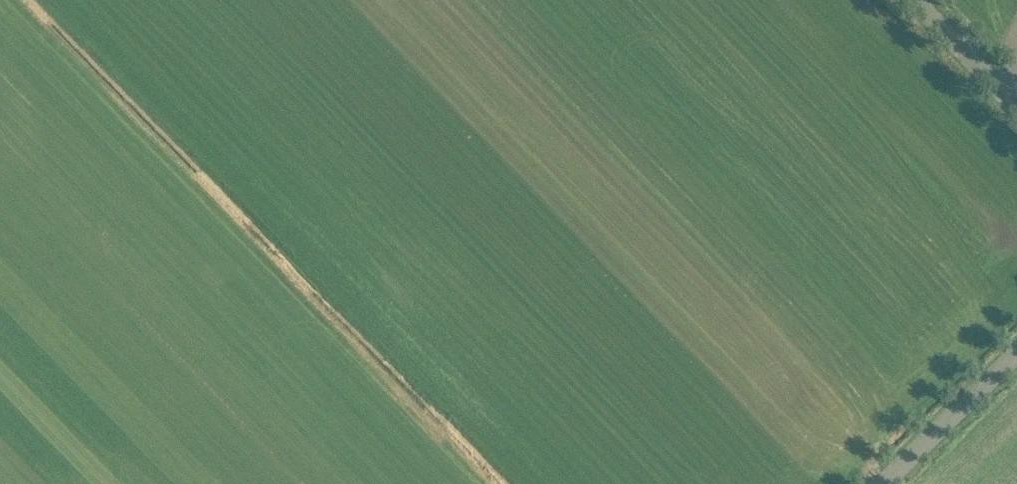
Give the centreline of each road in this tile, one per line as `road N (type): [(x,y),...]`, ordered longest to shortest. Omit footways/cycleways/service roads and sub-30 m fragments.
road 1 (unclassified): [(883,483),(1016,353)]
road 2 (unclassified): [(1016,106),(913,0)]

